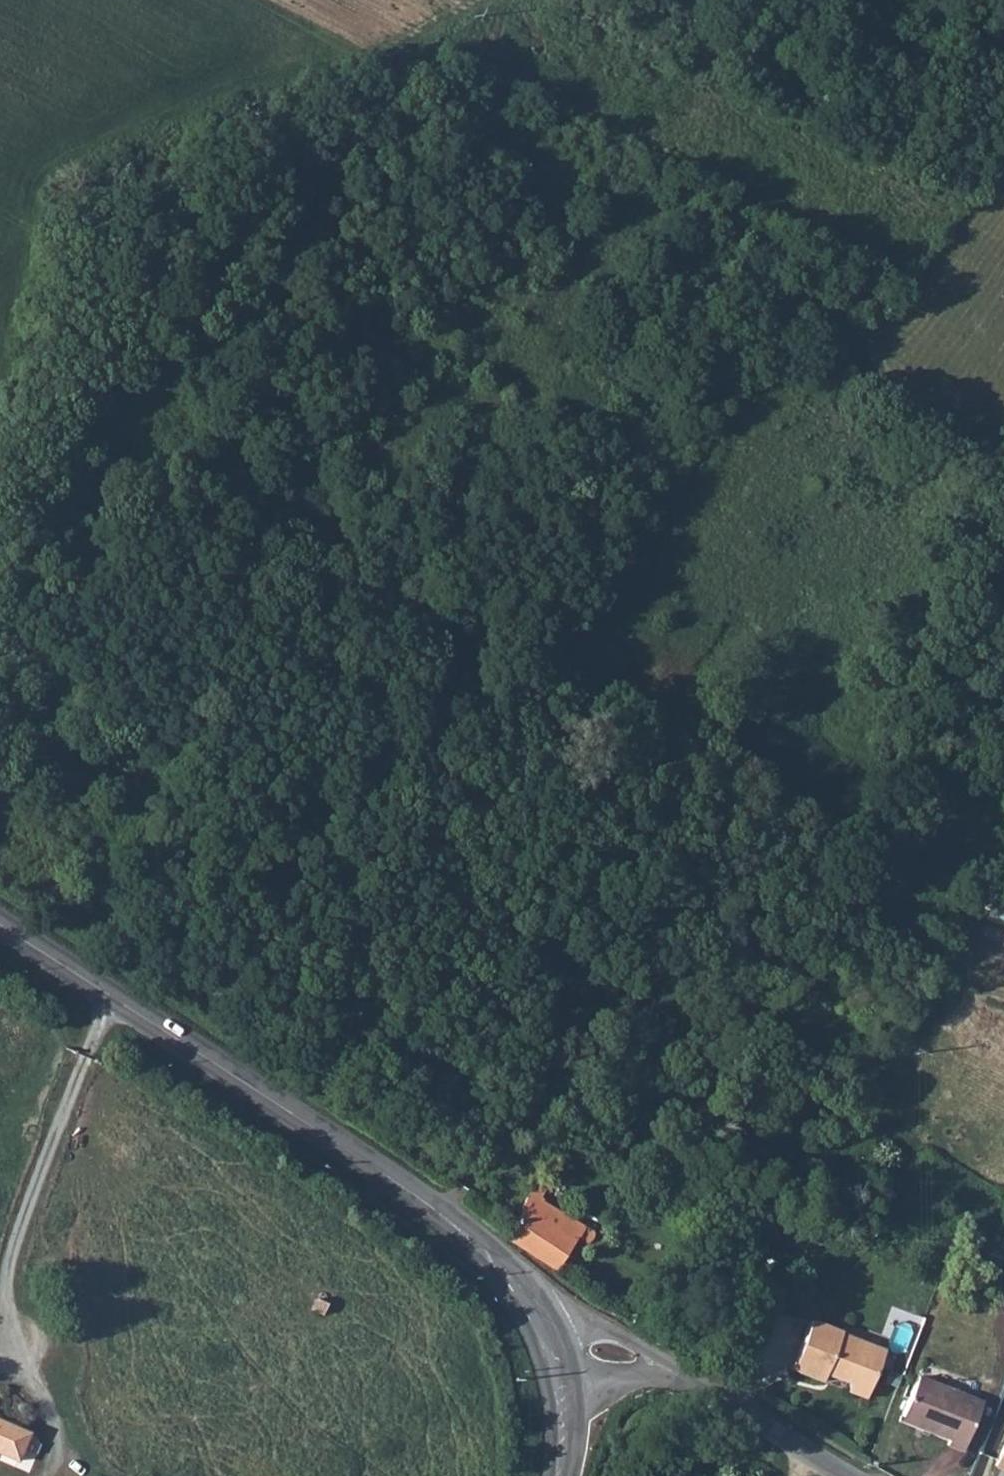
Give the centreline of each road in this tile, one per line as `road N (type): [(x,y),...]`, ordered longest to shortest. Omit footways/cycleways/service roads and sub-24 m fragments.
road 1 (secondary): [(0,923),(392,1176),(474,1238),(546,1330)]
road 2 (residential): [(674,1375),(847,1475)]
road 3 (residential): [(674,1375),(631,1342),(574,1326),(546,1330)]

